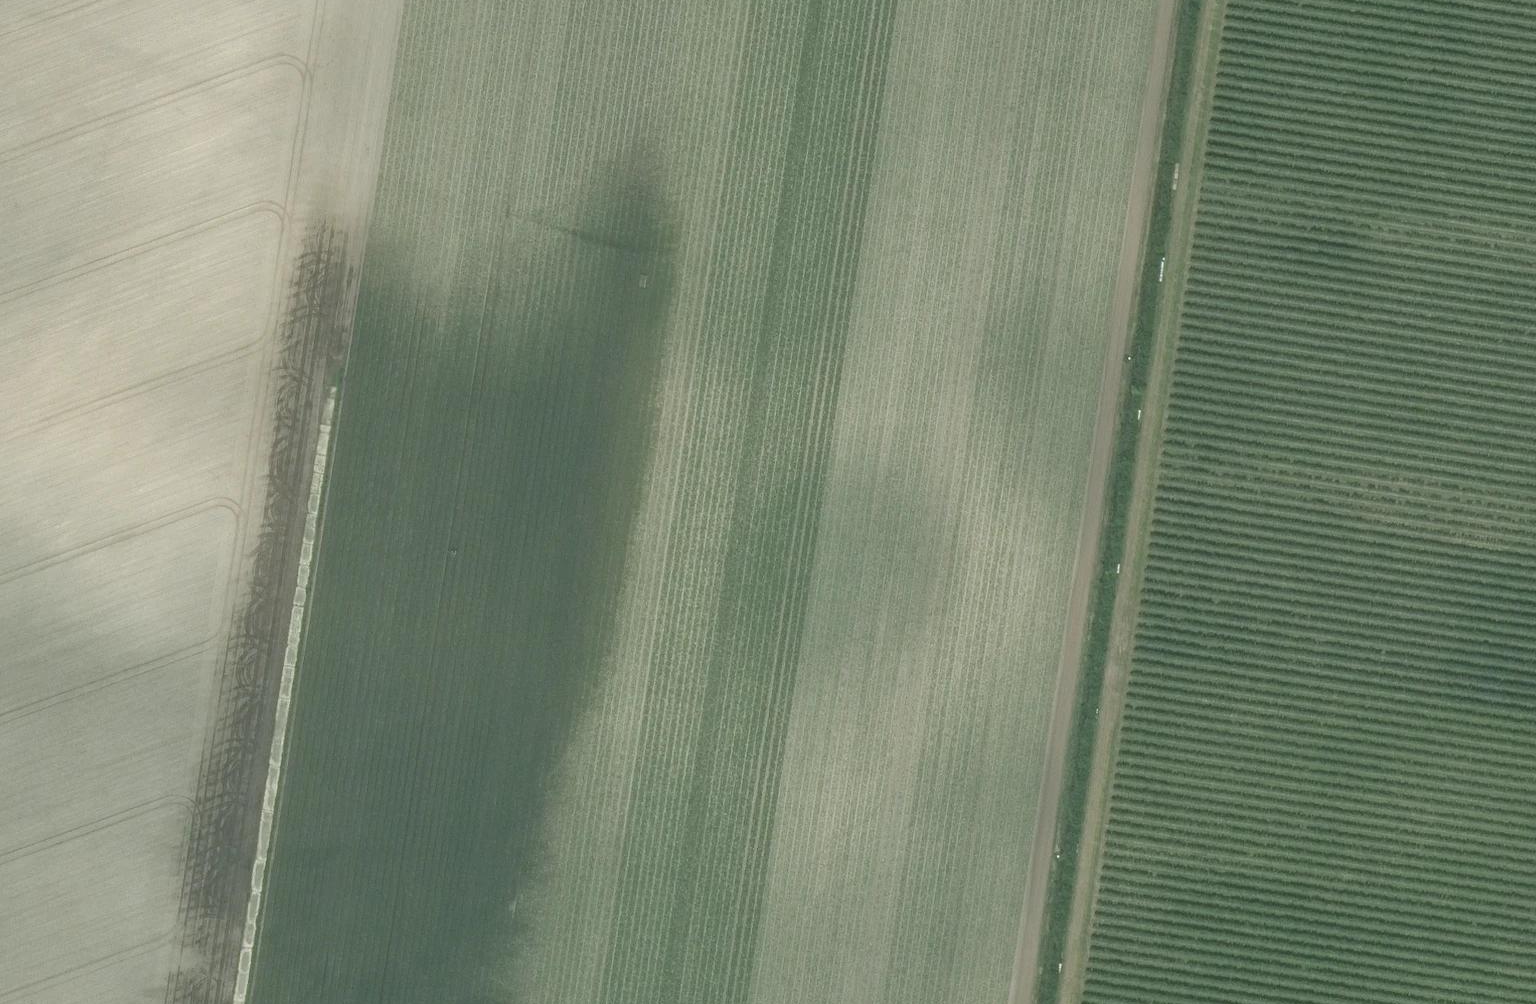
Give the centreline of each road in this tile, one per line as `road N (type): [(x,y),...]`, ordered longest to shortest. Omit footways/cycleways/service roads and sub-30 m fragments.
road 1 (track): [(244,1003),(331,399)]

